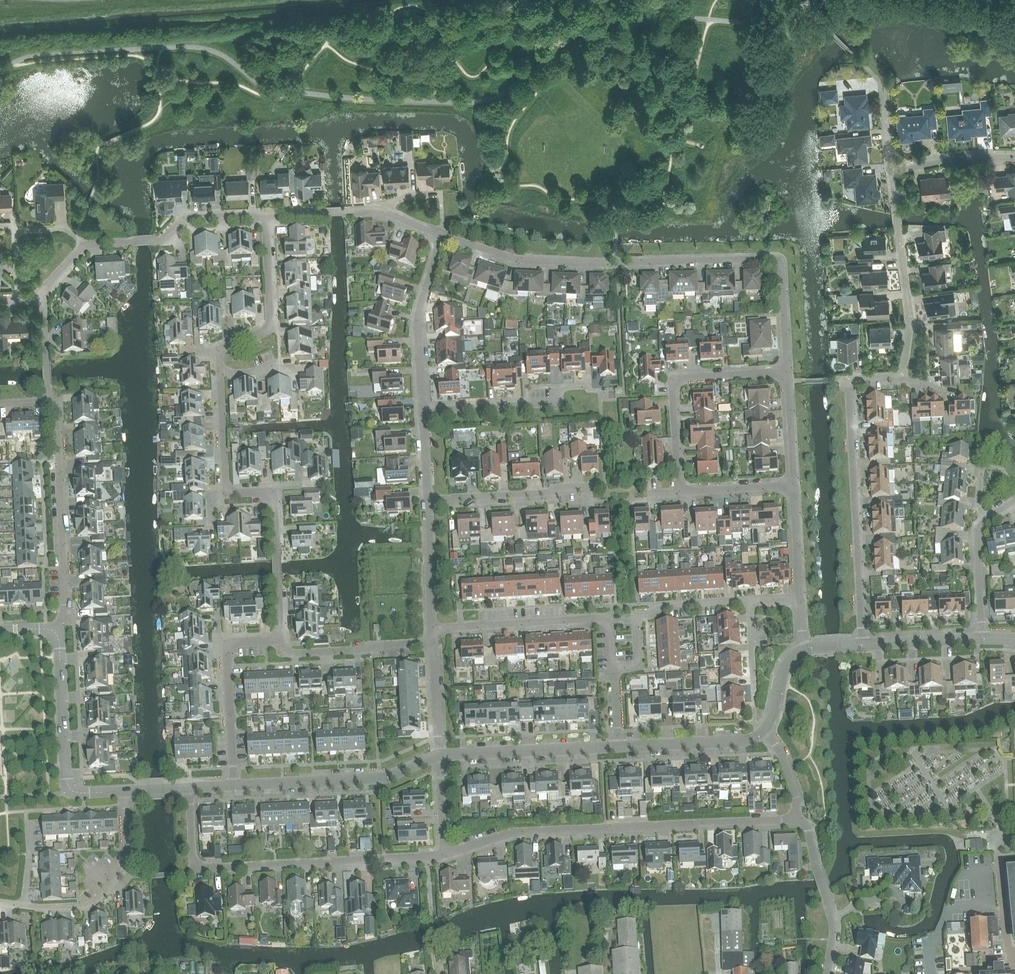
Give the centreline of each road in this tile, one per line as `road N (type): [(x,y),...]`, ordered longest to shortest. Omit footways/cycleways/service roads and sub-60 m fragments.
road 1 (residential): [(278,638),(274,505),(265,491),(234,492),(227,485),(220,360),(225,346),(271,323),(266,214)]
road 2 (residential): [(787,370),(776,259),(522,259),(442,235)]
road 3 (residential): [(444,854),(517,831),(797,816)]
road 4 (residential): [(444,854),(205,868),(192,858),(190,787)]
road 5 (residential): [(862,644),(848,390),(859,378),(901,373)]
road 6 (residential): [(612,670),(639,666),(640,618),(665,604),(800,599)]
road 7 (residential): [(54,631),(65,608),(56,415),(48,401)]
road 8 (residential): [(612,670),(603,619),(432,628)]
road 9 (residential): [(682,489),(678,381),(787,370)]
road 10 (residential): [(54,631),(69,783),(84,792),(124,790)]
road 11 (residential): [(235,785),(379,778),(439,755)]
road 12 (residential): [(23,905),(89,906),(125,869),(124,790)]
road 13 (residential): [(235,785),(227,651),(240,641),(278,638)]
road 14 (residential): [(442,235),(381,210),(266,214)]
road 15 (residential): [(439,755),(618,746)]
road 16 (residential): [(422,410),(417,322),(442,235)]
road 17 (residential): [(0,302),(39,294),(87,244),(155,241)]
road 18 (residential): [(828,973),(834,923),(810,830),(797,816)]
road 19 (residential): [(428,499),(591,488)]
road 20 (residential): [(433,643),(290,652),(278,638)]
road 21 (residential): [(913,326),(894,174)]
road 22 (residential): [(618,746),(746,740),(765,729)]
road 23 (residential): [(422,410),(555,402)]
road 24 (residential): [(432,628),(428,499)]
road 25 (residential): [(894,174),(952,160),(1014,159)]
road 26 (residential): [(862,644),(982,637)]

